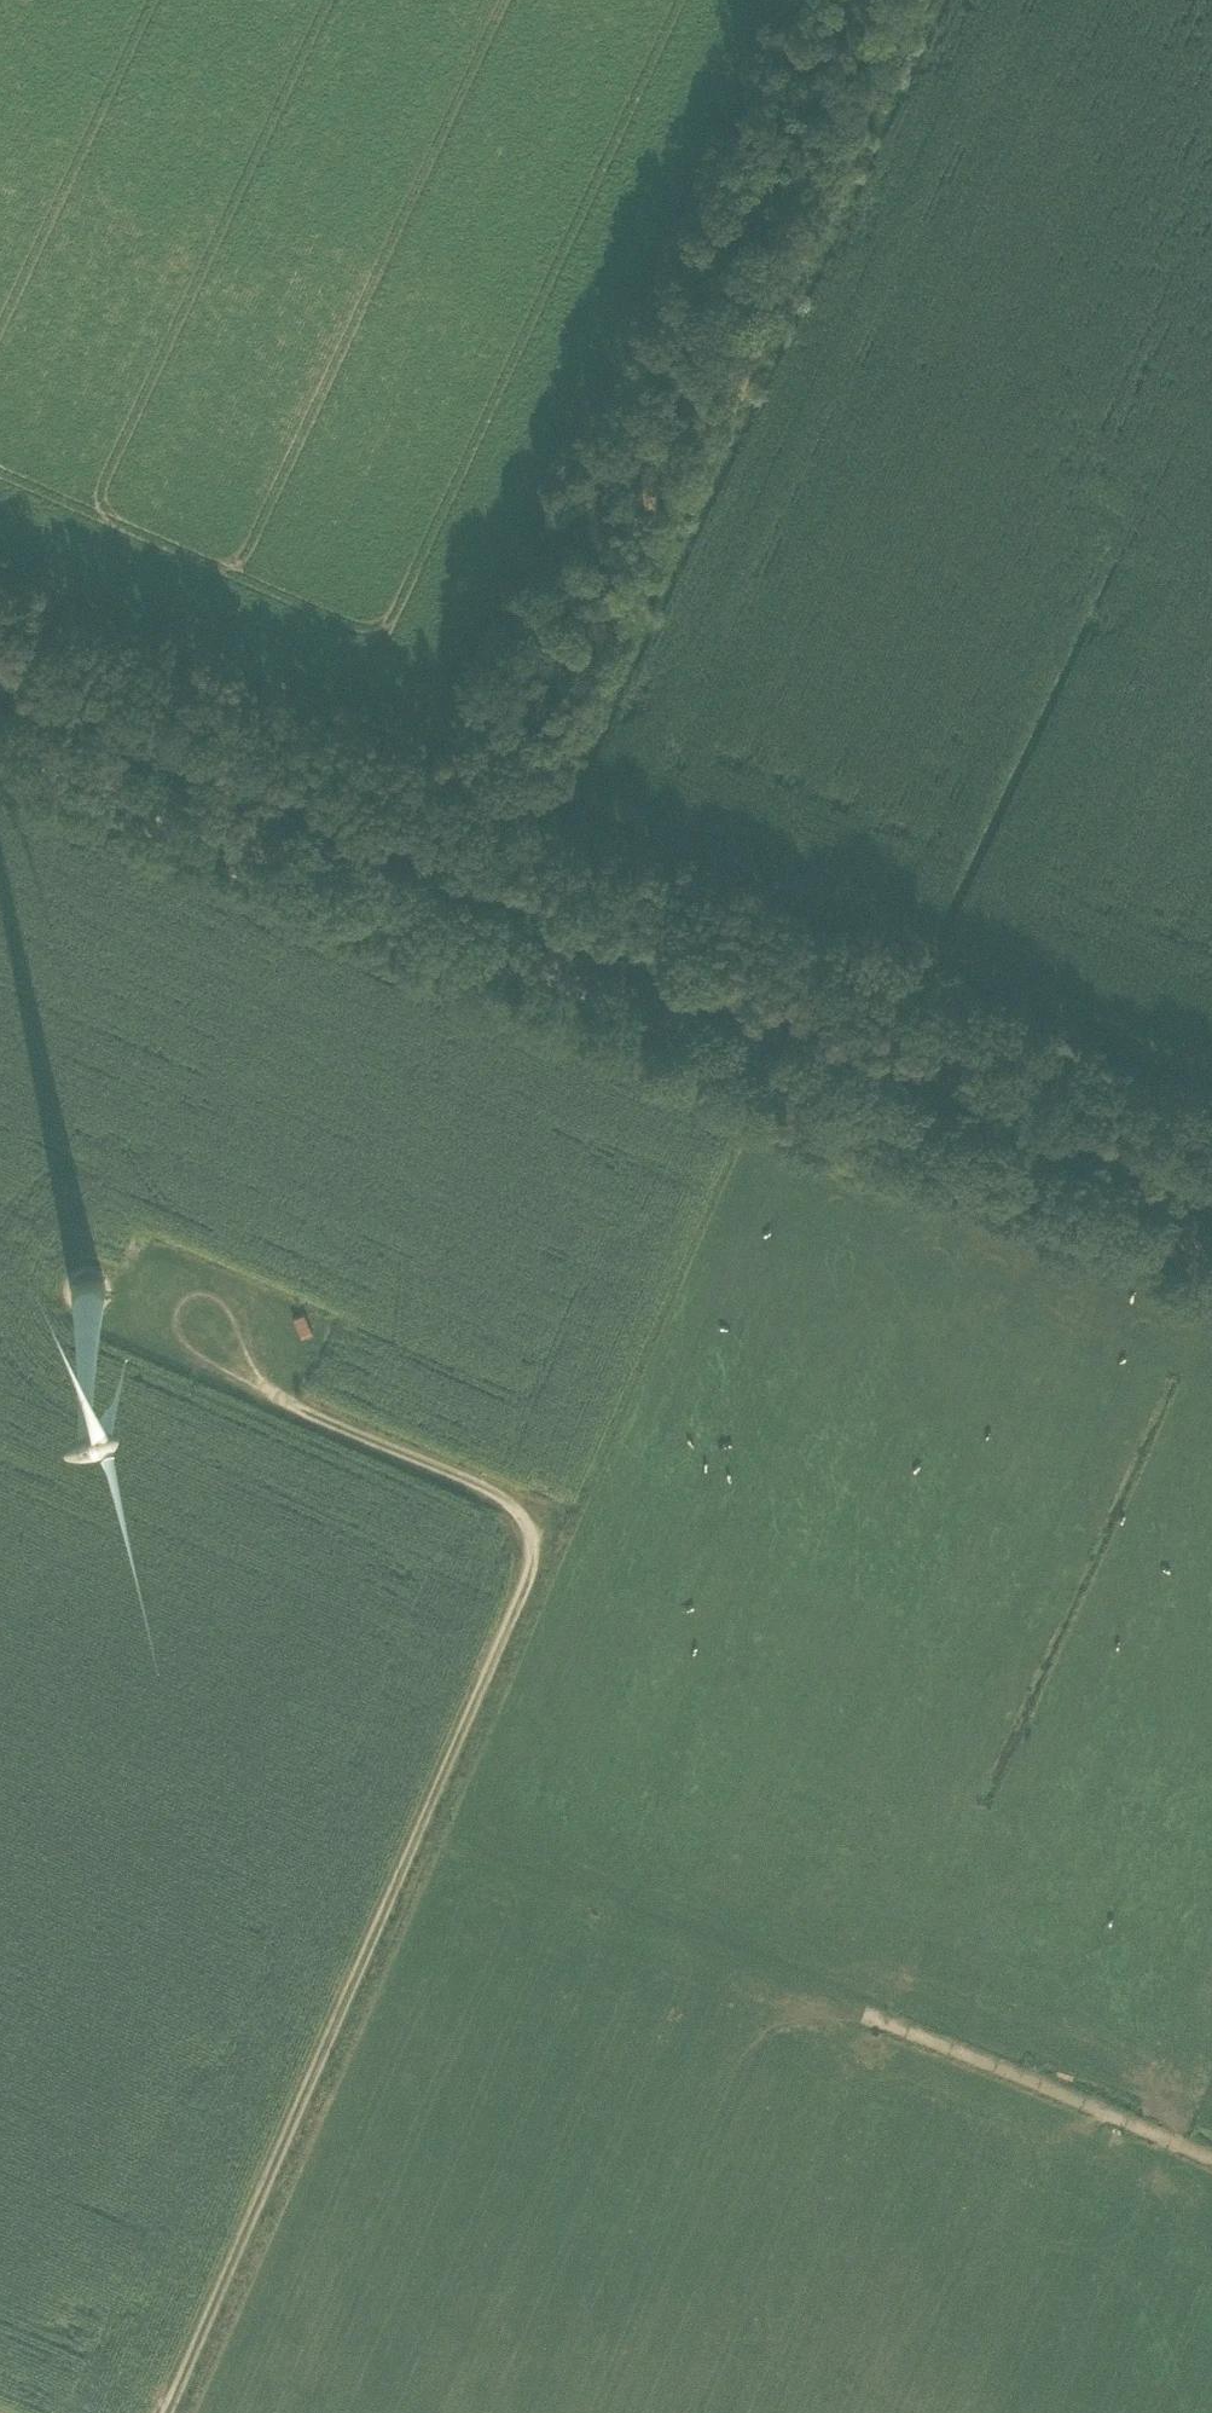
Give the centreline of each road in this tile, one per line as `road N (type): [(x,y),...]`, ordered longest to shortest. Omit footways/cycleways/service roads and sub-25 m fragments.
road 1 (track): [(0,737),(1211,1261)]

